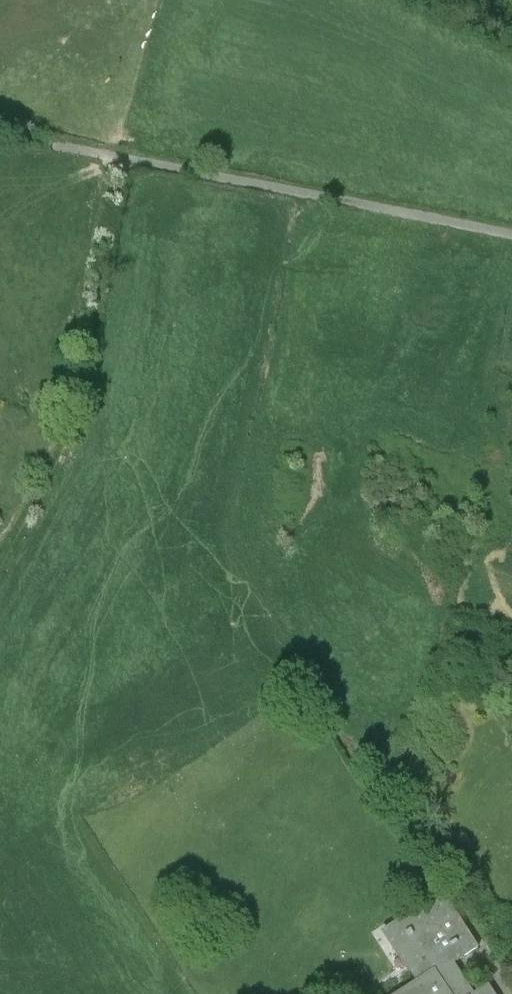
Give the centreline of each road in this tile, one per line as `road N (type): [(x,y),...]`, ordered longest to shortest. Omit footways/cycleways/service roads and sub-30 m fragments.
road 1 (track): [(511,236),(56,147)]

